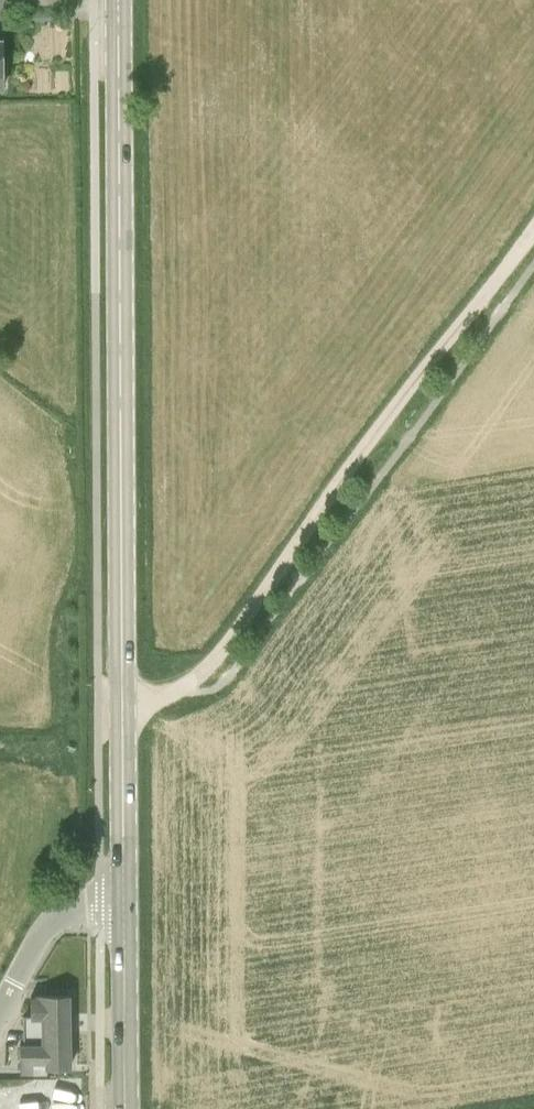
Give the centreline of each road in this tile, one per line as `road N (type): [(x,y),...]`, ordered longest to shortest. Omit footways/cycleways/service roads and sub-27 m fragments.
road 1 (secondary): [(123,703),(119,0)]
road 2 (track): [(533,230),(216,660),(181,688)]
road 3 (secondary): [(126,1108),(124,904)]
road 4 (secondary): [(124,904),(123,703)]
road 5 (unclassified): [(0,1010),(58,915),(124,904)]

